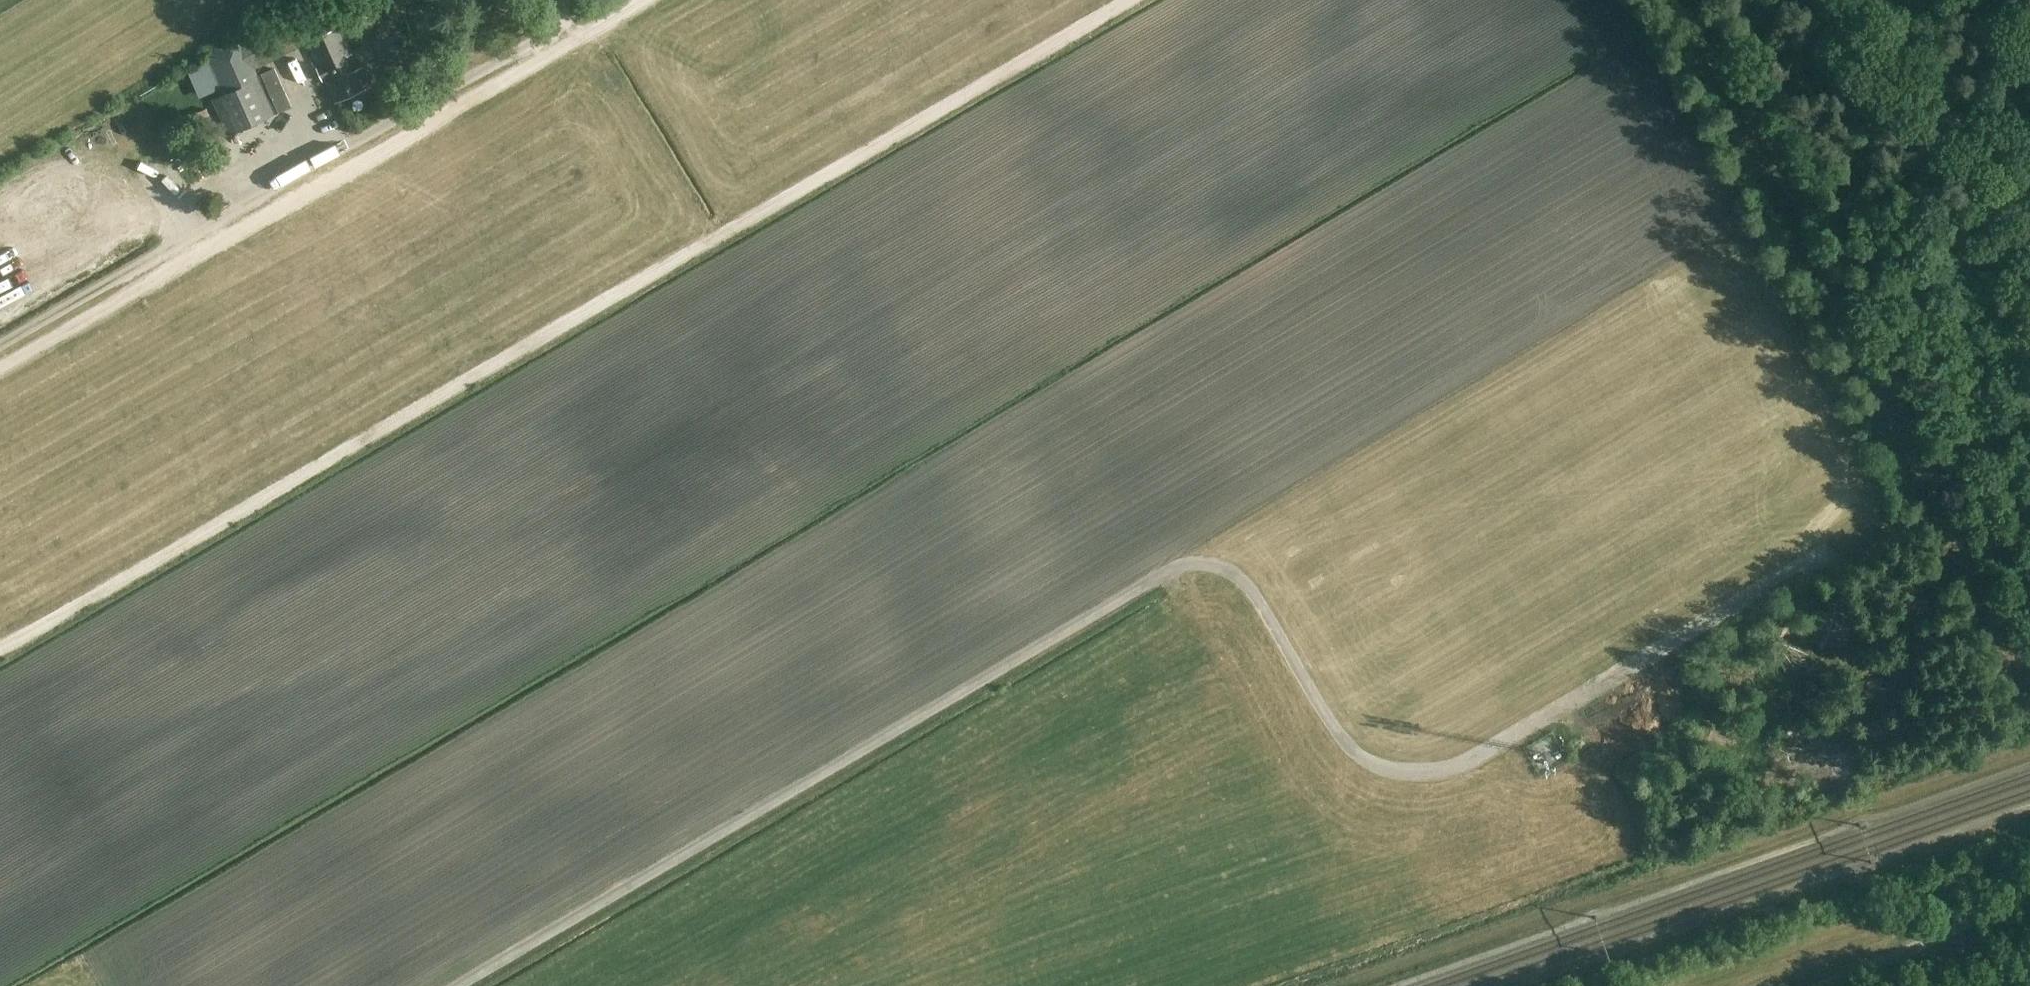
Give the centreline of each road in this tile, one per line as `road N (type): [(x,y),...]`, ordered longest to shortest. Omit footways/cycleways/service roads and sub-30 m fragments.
road 1 (track): [(1674,0),(1998,647),(2029,656)]

